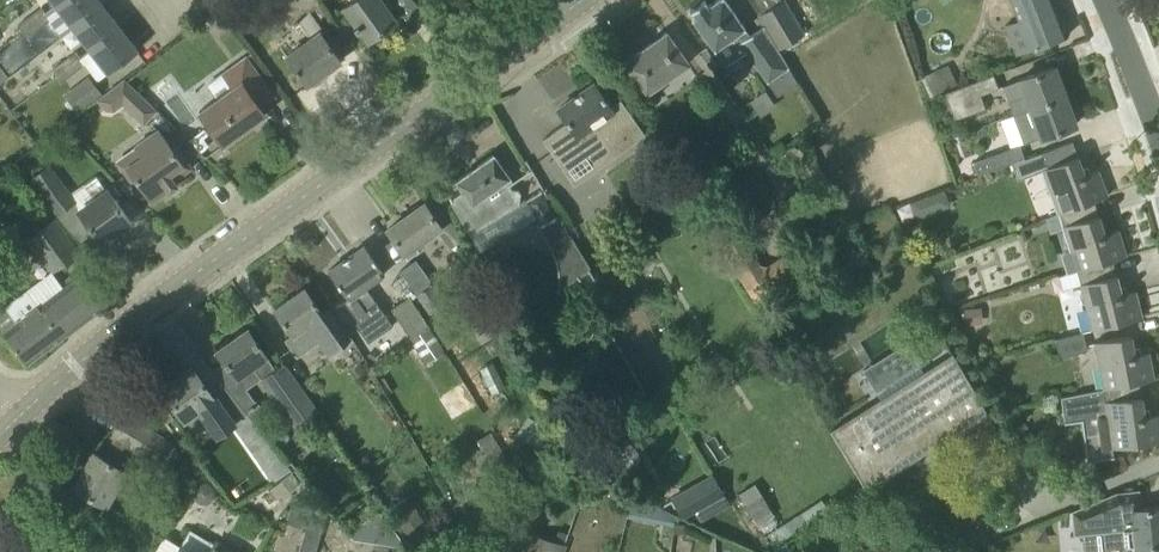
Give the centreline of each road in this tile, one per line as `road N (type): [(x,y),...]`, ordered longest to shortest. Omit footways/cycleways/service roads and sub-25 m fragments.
road 1 (tertiary): [(19,415),(200,270),(582,0)]

